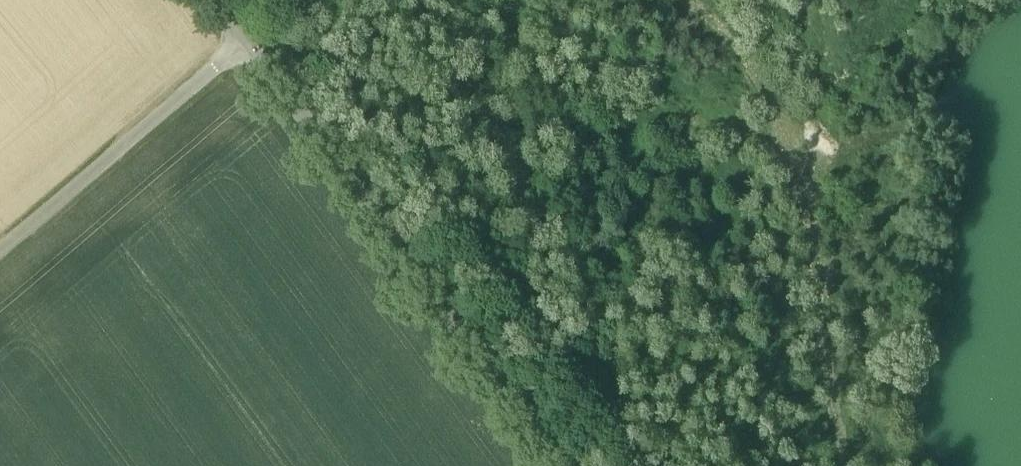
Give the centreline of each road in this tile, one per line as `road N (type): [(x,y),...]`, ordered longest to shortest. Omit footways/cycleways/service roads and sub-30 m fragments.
road 1 (unclassified): [(564,465),(247,37)]
road 2 (track): [(682,0),(734,49),(772,103),(801,166),(821,239),(844,465)]
road 3 (unclassified): [(0,245),(247,37)]

